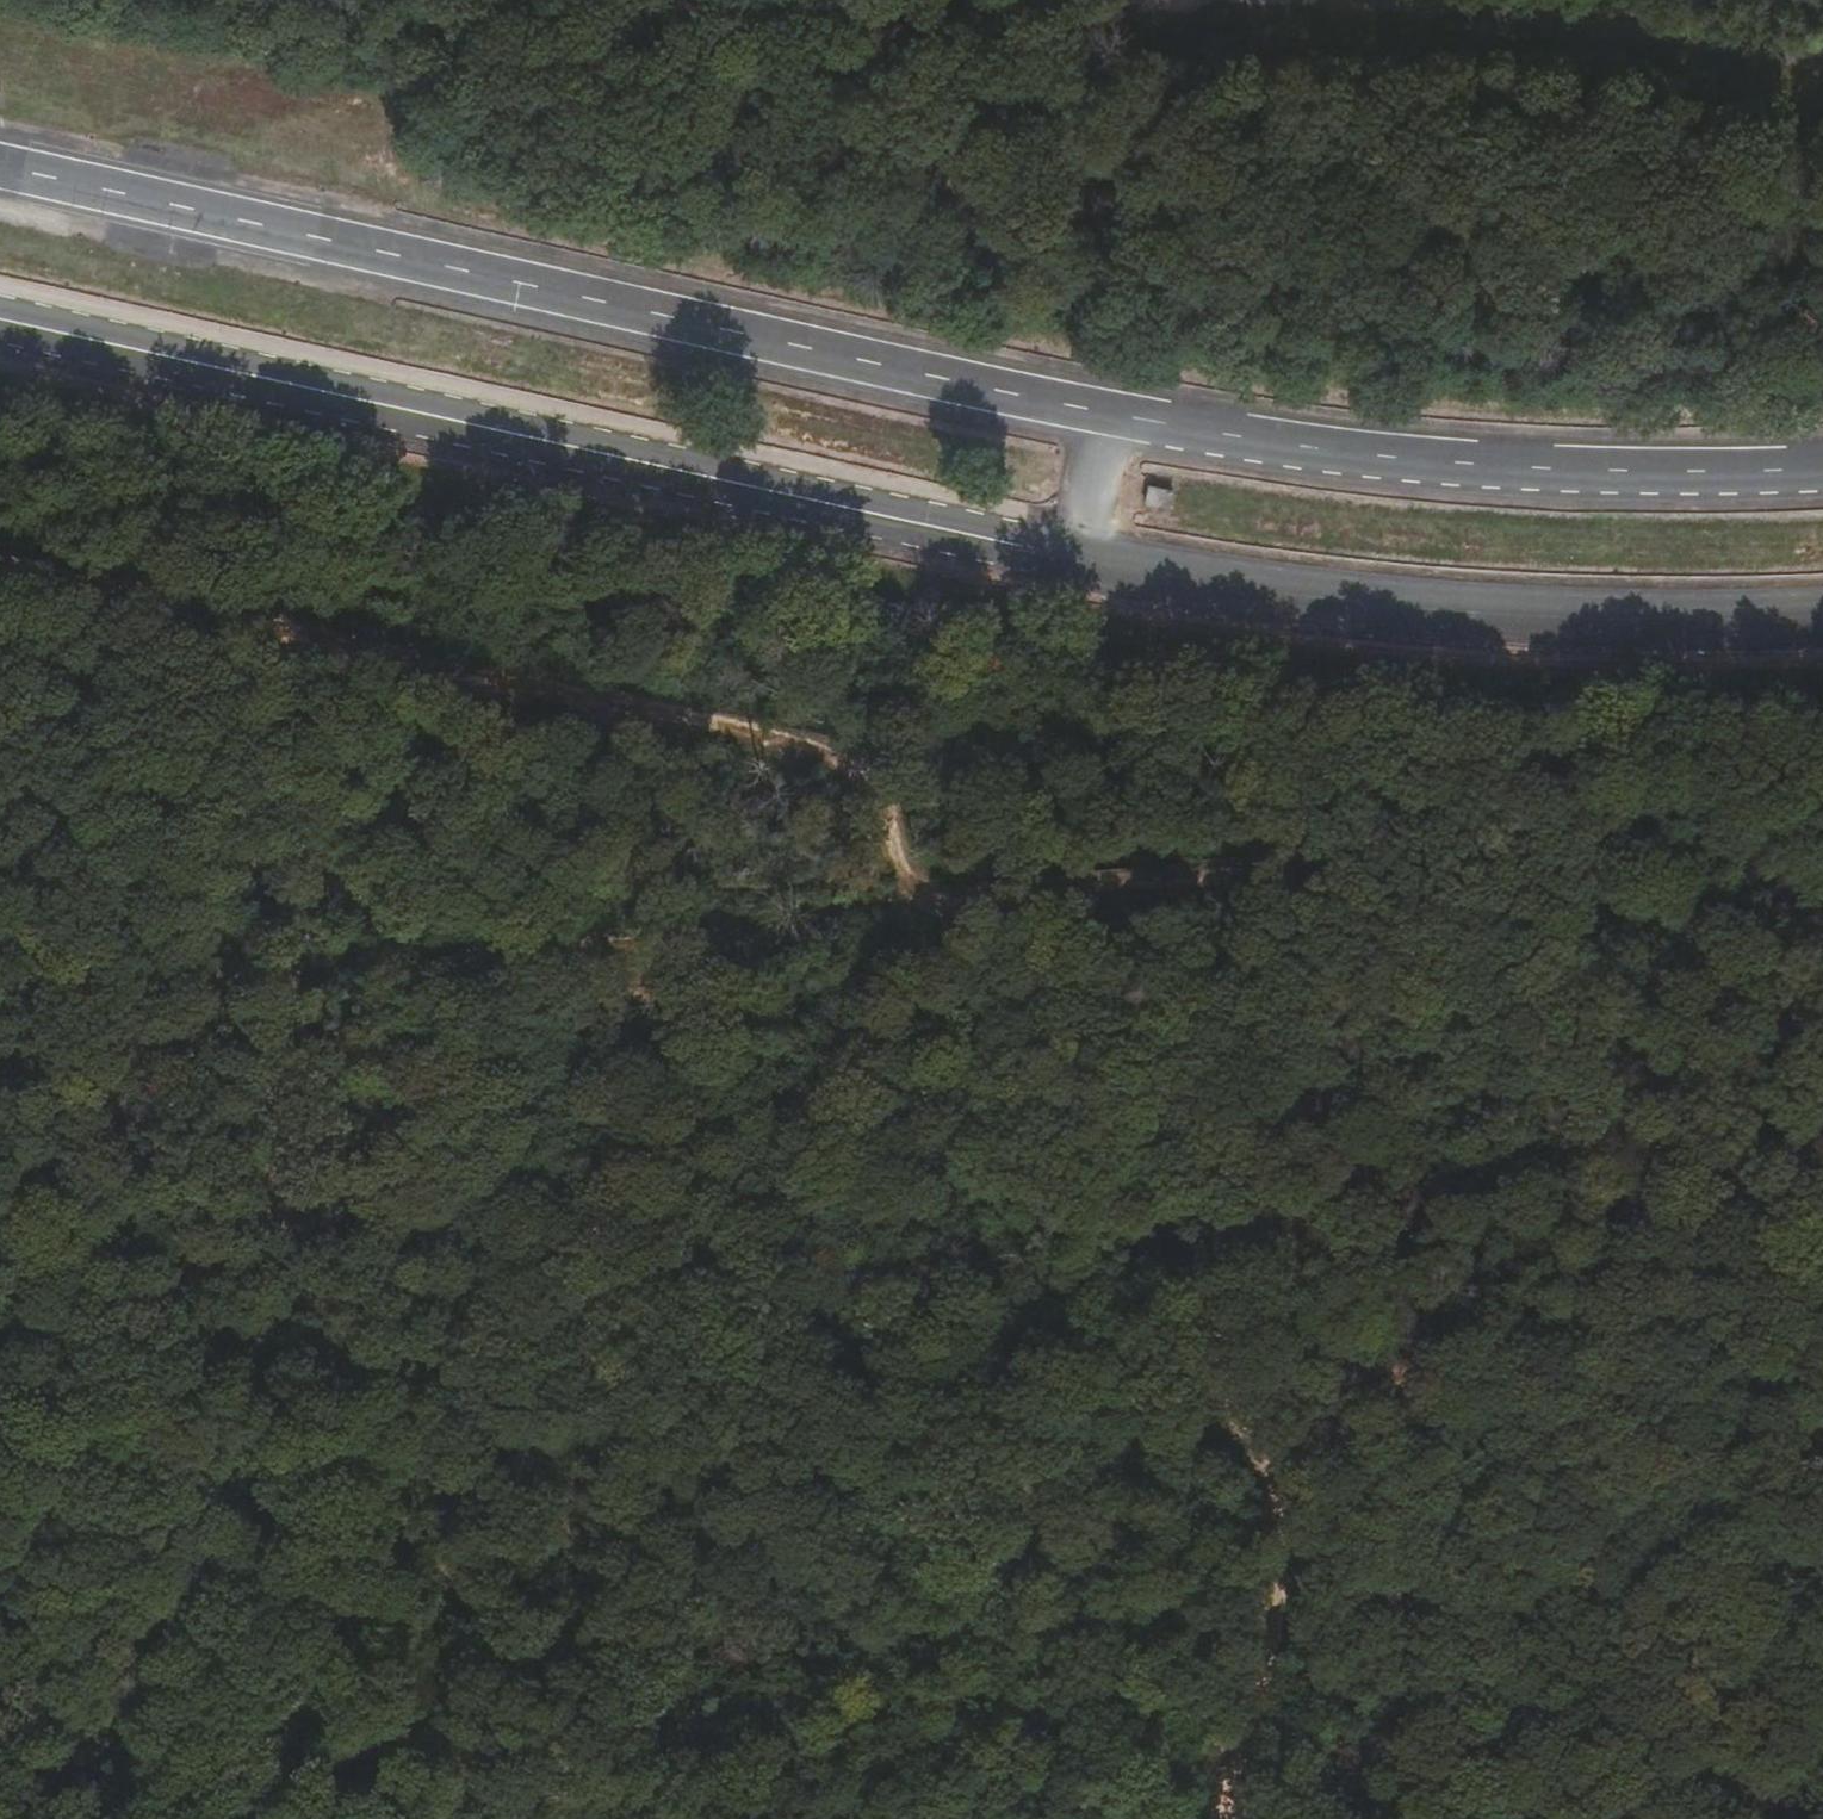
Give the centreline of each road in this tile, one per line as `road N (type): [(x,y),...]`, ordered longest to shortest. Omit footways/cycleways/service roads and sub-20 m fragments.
road 1 (track): [(1189,1818),(1282,1522),(1164,1233)]
road 2 (unclassified): [(1822,69),(1234,0)]

